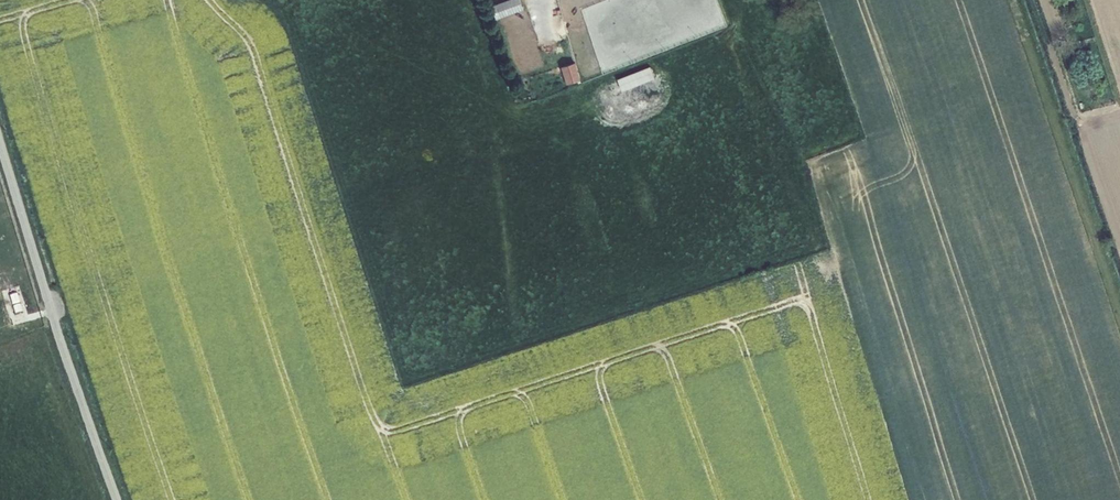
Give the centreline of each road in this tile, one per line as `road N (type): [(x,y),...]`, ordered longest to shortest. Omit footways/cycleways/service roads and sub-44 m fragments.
road 1 (unclassified): [(0,131),(54,328),(115,499)]

